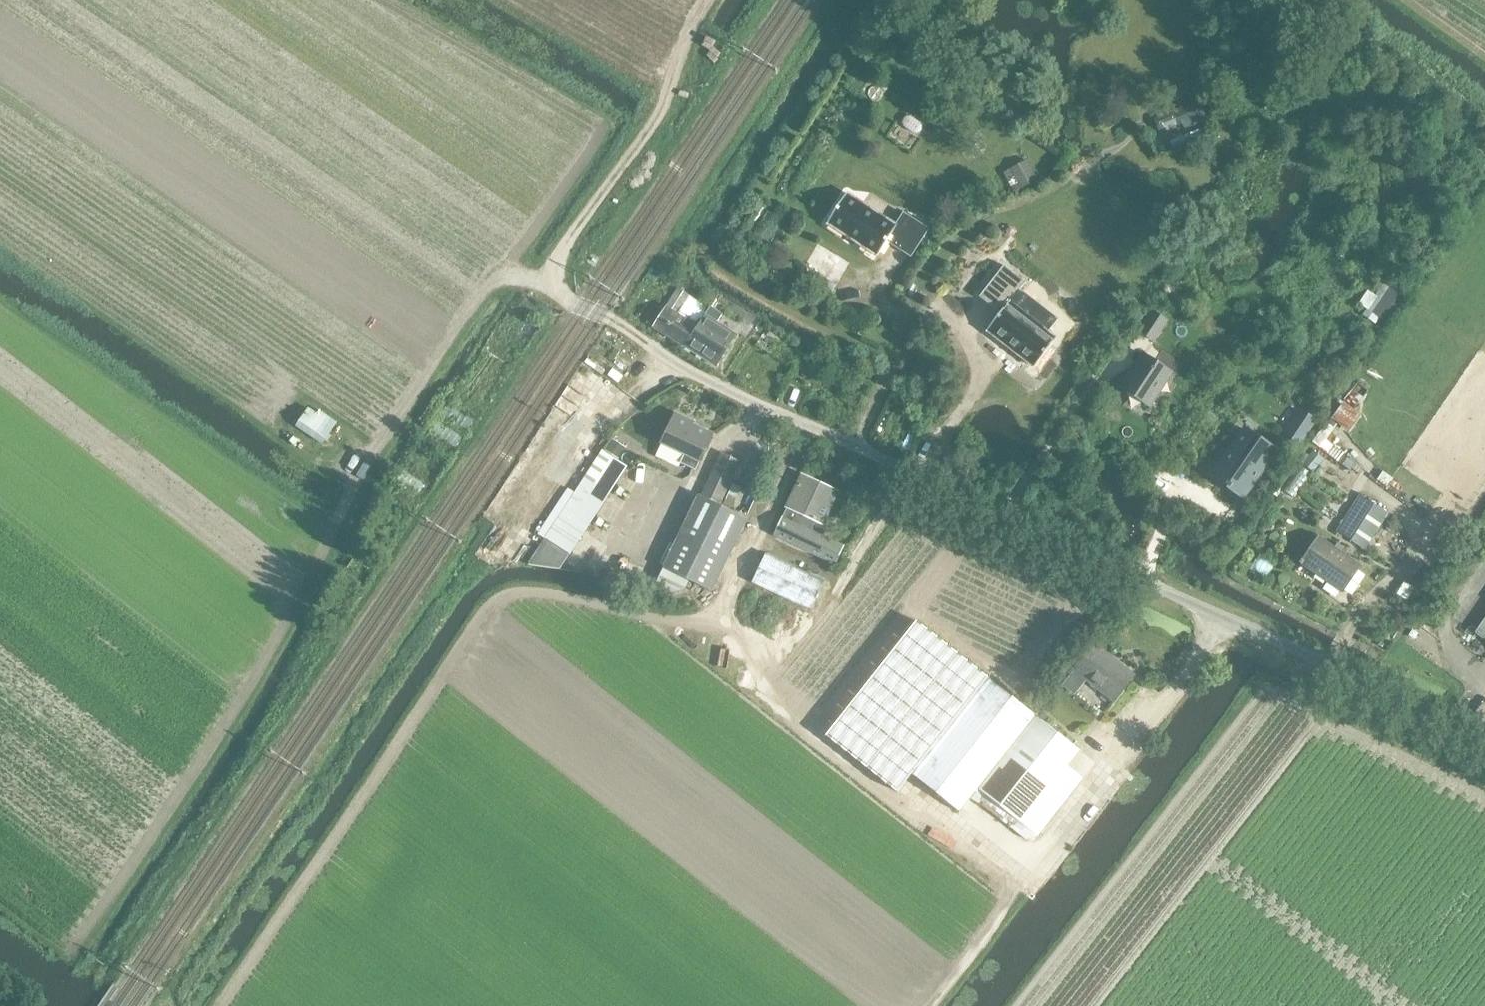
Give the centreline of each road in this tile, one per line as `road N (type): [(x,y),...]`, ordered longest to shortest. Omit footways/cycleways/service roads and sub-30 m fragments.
road 1 (unclassified): [(1484,739),(762,407),(543,281),(502,274)]
road 2 (track): [(122,885),(315,576),(374,452),(471,301),(502,274)]
road 3 (track): [(705,0),(642,137),(543,281)]

